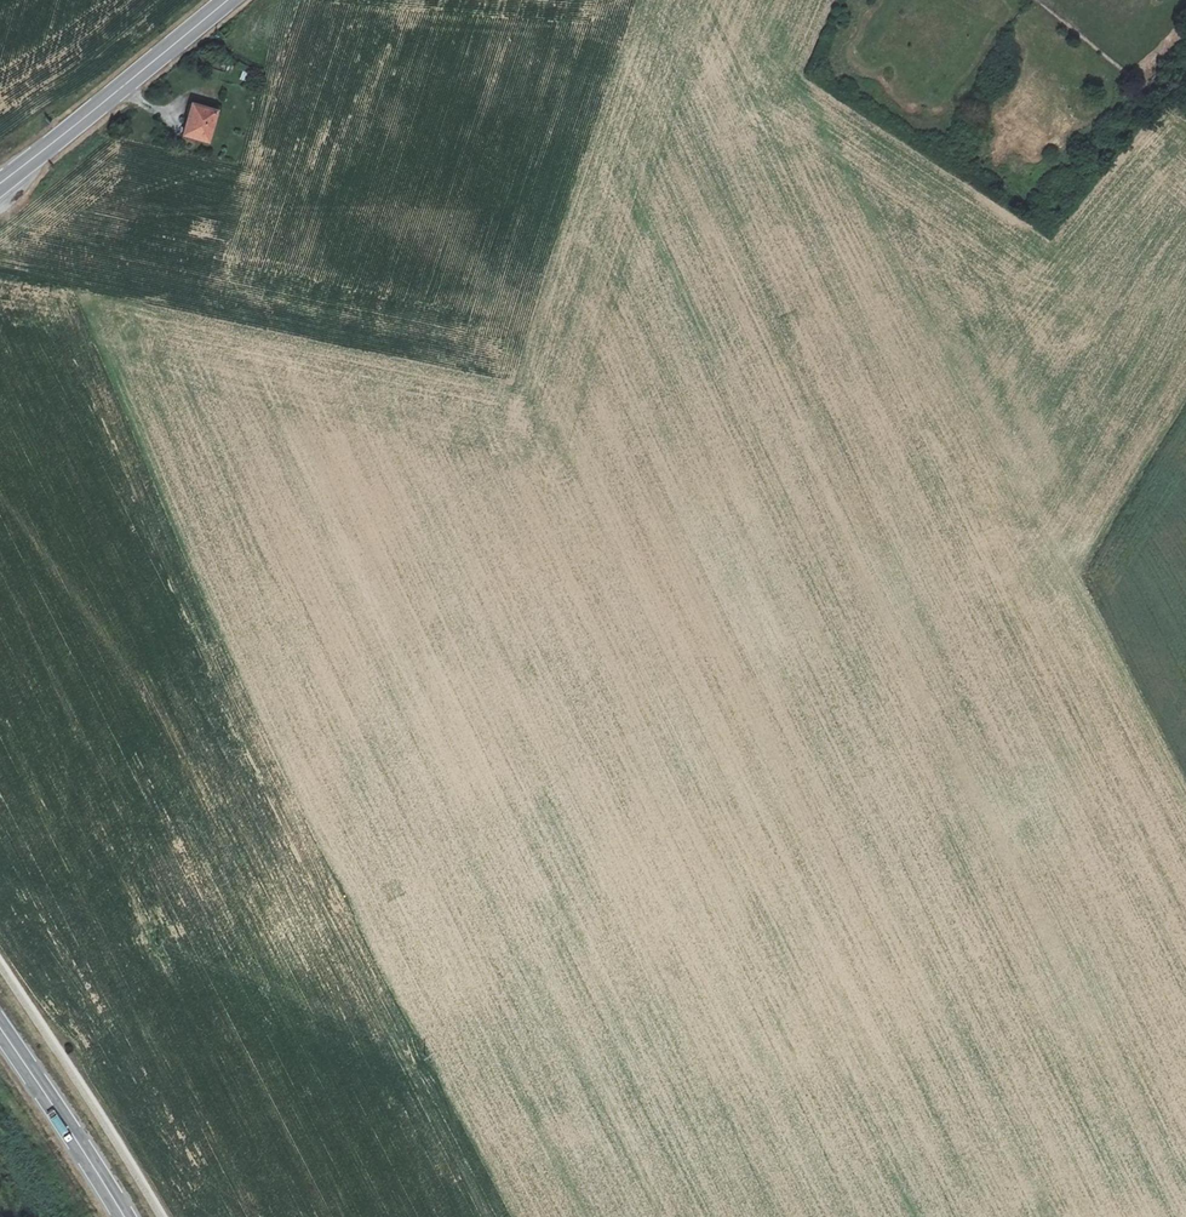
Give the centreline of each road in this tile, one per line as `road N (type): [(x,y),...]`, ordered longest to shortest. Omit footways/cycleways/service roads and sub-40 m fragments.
road 1 (track): [(0,963),(161,1216)]
road 2 (secondary): [(0,183),(229,0)]
road 3 (primary): [(136,1216),(0,1021)]

